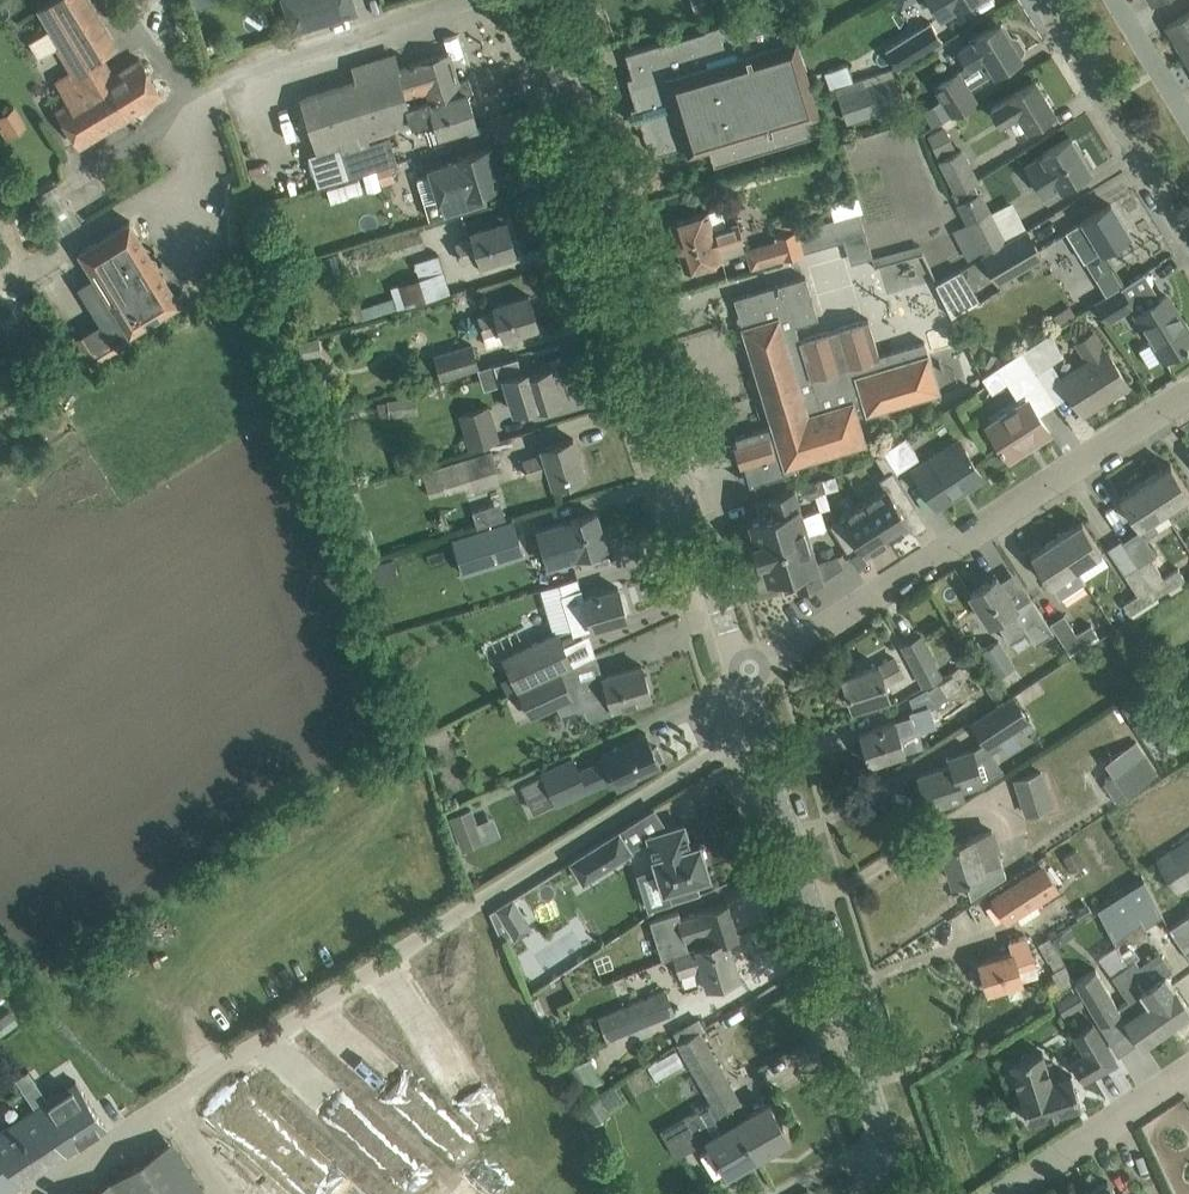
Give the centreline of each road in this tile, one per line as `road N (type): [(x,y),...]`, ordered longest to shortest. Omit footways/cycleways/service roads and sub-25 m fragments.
road 1 (tertiary): [(740,672),(537,0)]
road 2 (tertiary): [(898,1193),(740,672)]
road 3 (residential): [(740,672),(1188,389)]
road 4 (residential): [(1176,224),(1040,0)]
road 5 (residential): [(208,81),(455,0)]
road 6 (unclassified): [(1002,1193),(1188,1072)]
road 7 (residential): [(1117,0),(1188,120)]

